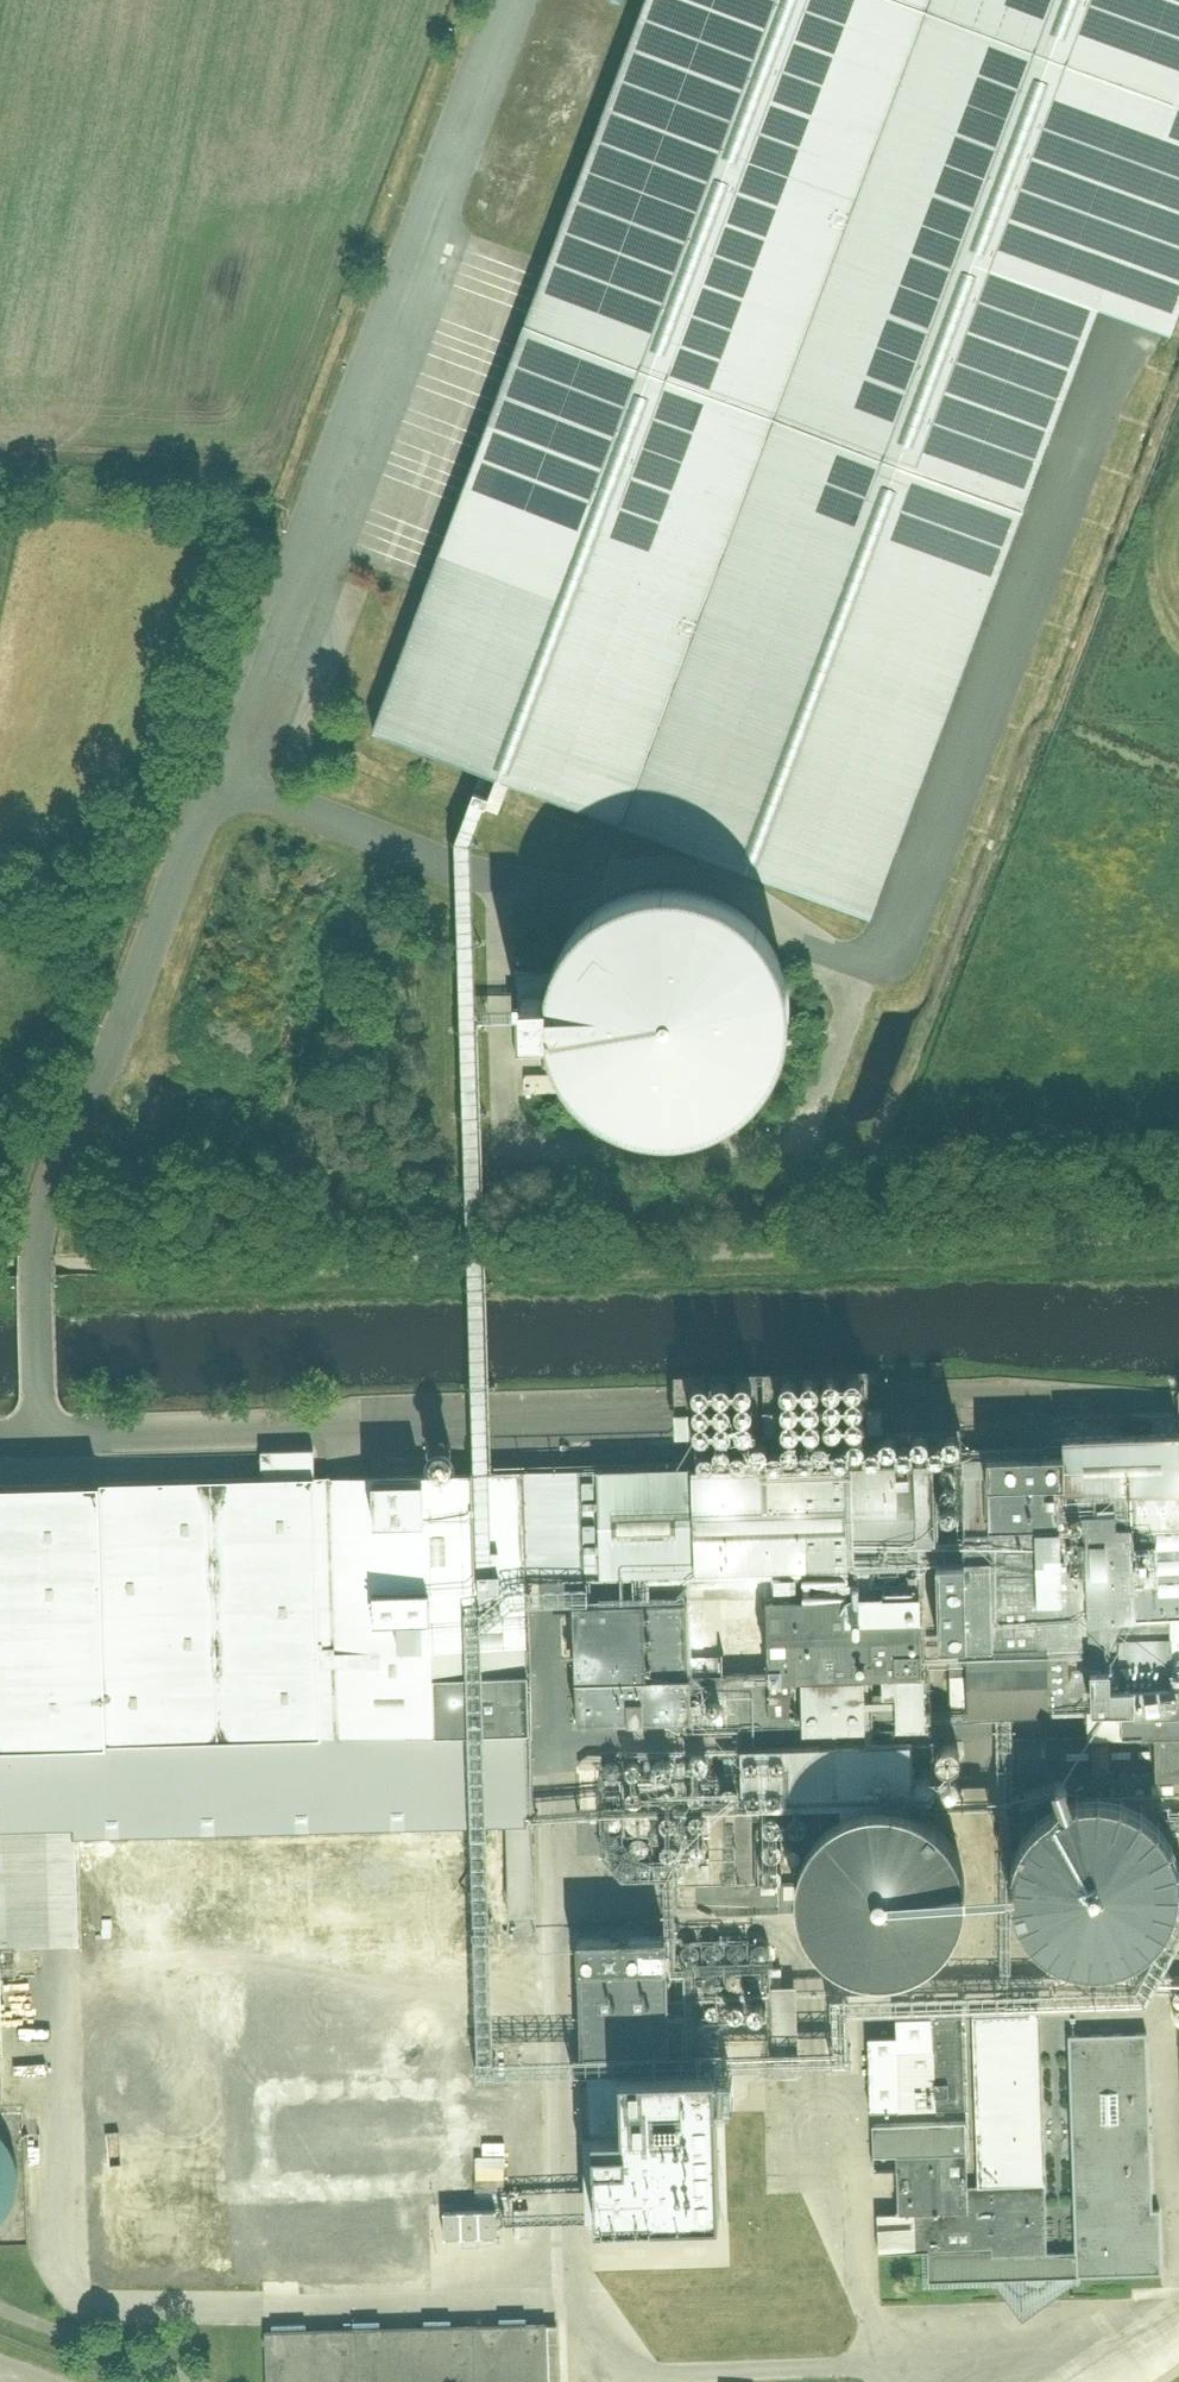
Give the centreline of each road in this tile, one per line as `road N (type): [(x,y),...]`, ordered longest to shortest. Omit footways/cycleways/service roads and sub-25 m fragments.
road 1 (unclassified): [(0,1275),(1178,1231)]

